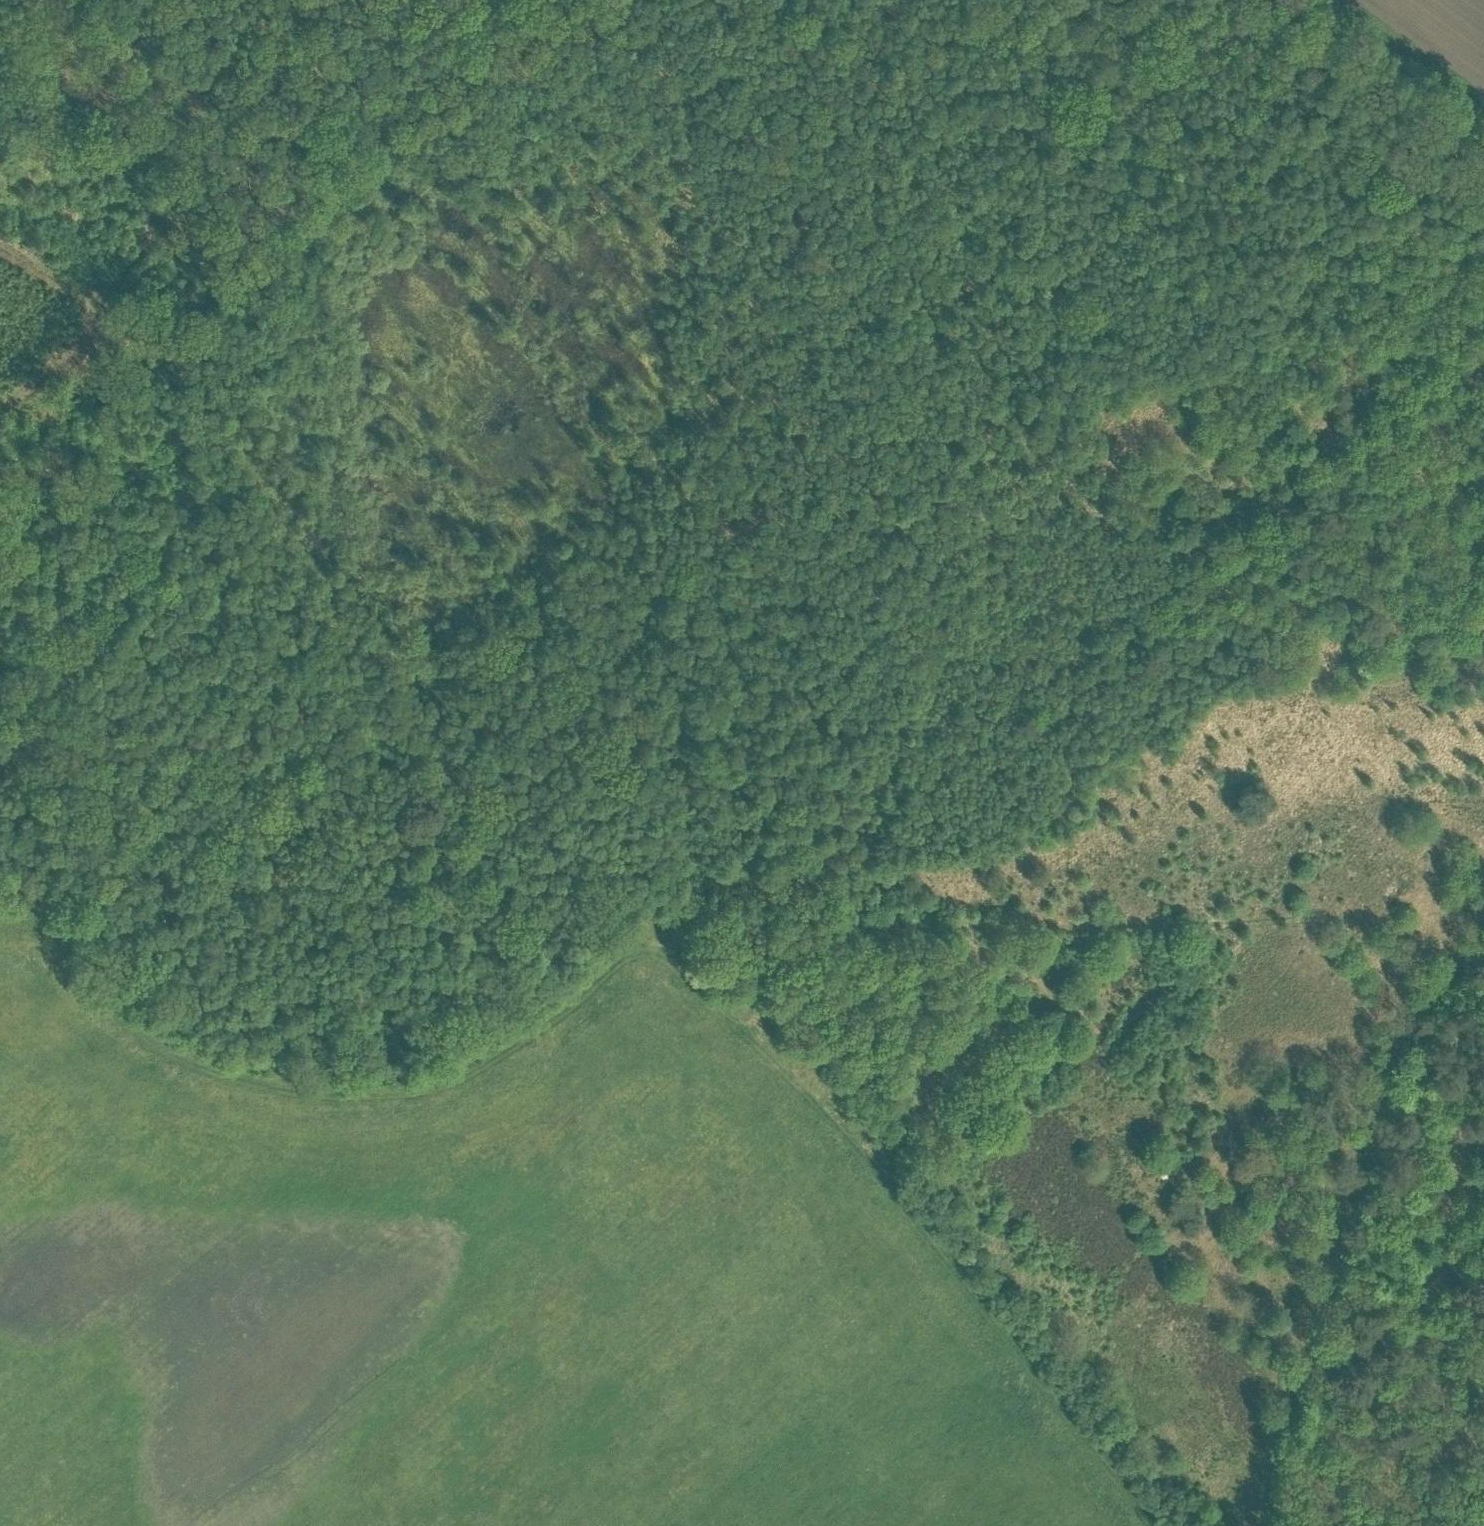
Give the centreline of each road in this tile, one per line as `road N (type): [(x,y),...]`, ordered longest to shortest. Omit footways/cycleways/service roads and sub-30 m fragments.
road 1 (track): [(0,893),(15,889),(38,899),(118,1001),(164,1036),(204,1057),(300,1081),(434,1071),(547,1004),(616,938),(655,931),(863,1148),(1167,1525)]
road 2 (track): [(727,1005),(765,973),(818,948),(959,927),(1309,918),(1483,954)]
road 3 (track): [(1276,1525),(1298,1377),(1391,1055),(1419,1007),(1483,958)]
road 4 (track): [(0,242),(116,310),(0,408)]

